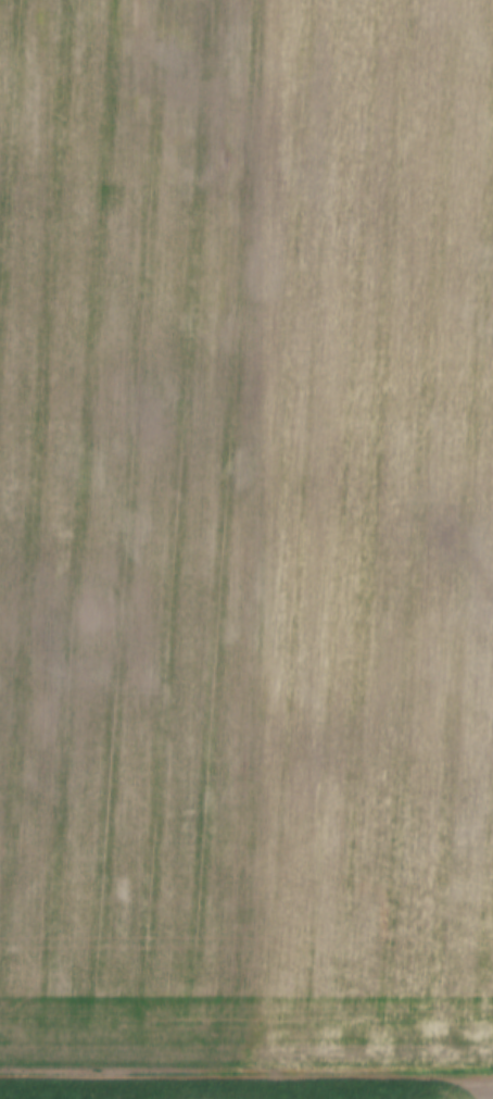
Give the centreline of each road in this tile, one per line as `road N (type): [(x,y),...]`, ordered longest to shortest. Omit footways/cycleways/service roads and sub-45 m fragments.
road 1 (track): [(0,1071),(492,1075)]

